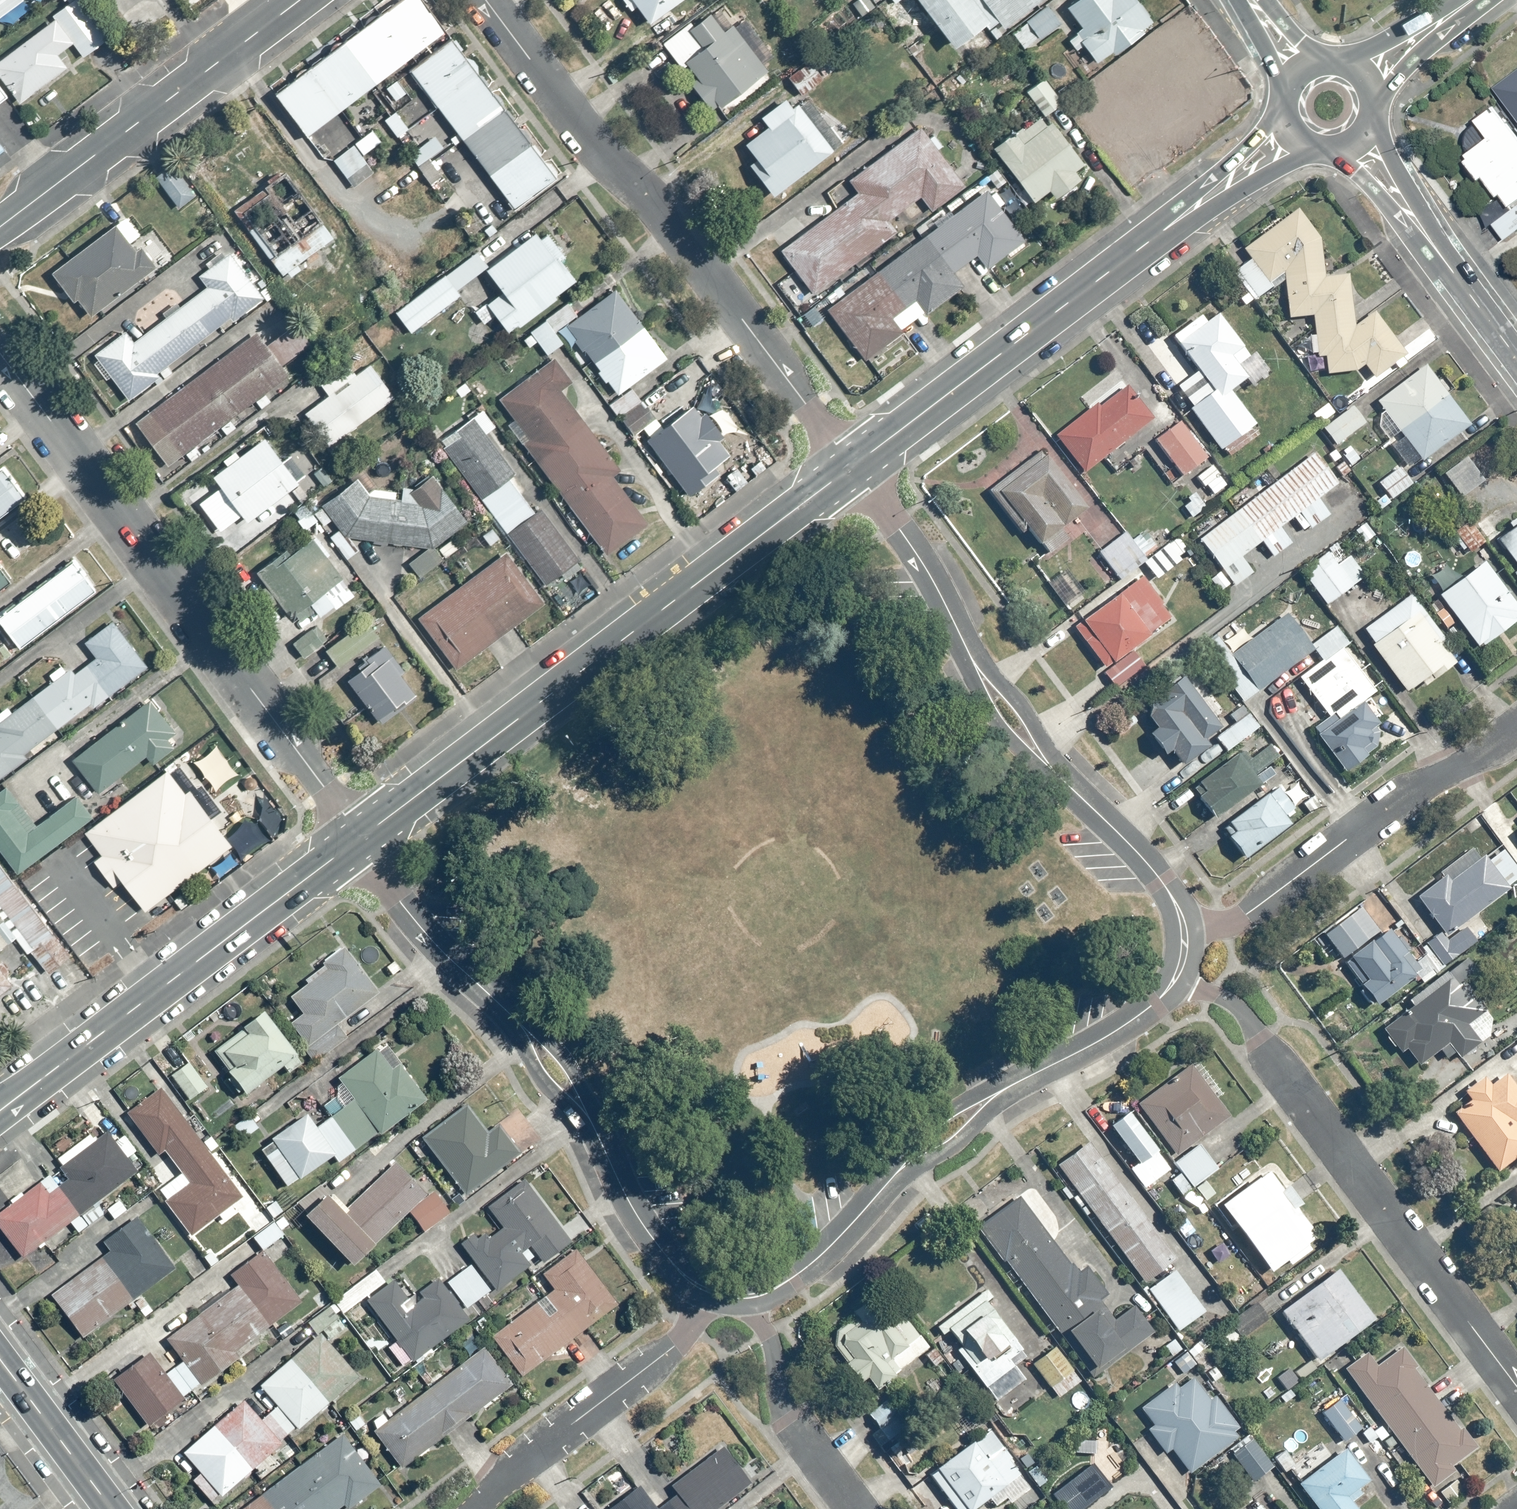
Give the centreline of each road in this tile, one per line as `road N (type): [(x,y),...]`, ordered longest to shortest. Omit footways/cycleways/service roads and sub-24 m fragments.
road 1 (secondary): [(359,841),(852,468)]
road 2 (residential): [(0,358),(359,841)]
road 3 (residential): [(486,0),(598,151),(664,212),(852,468)]
road 4 (secondary): [(852,468),(1294,135)]
road 5 (residential): [(1516,1389),(1230,1008),(1175,976)]
road 6 (secondary): [(0,1109),(359,841)]
road 7 (residential): [(1183,931),(1240,917),(1405,793),(1516,728)]
road 8 (residential): [(0,226),(299,0)]
road 9 (residential): [(475,1508),(520,1463),(668,1349),(707,1288)]
road 10 (secondary): [(1357,141),(1516,357)]
road 11 (residential): [(855,1508),(782,1412),(773,1354),(750,1292)]
road 12 (residential): [(972,663),(926,568),(852,468)]
road 13 (residential): [(359,841),(432,942),(505,1008)]
road 14 (residential): [(589,1115),(642,1223),(707,1288)]
road 15 (residential): [(1183,931),(1147,862),(1061,778)]
road 16 (residential): [(1010,1083),(1138,1012),(1175,976)]
road 17 (secondary): [(0,1359),(109,1508)]
road 18 (residential): [(750,1292),(813,1258),(886,1177)]
road 19 (residential): [(886,1177),(892,1153),(926,1119),(973,1091),(1010,1083)]
road 20 (residential): [(1010,1083),(956,1142),(886,1177)]
road 21 (residential): [(1061,778),(997,726),(972,663)]
road 22 (residential): [(972,663),(1021,707),(1061,778)]
road 23 (residential): [(505,1008),(528,1018),(564,1055),(589,1115)]
road 24 (residential): [(589,1115),(545,1083),(505,1008)]
road 25 (secondary): [(1367,81),(1471,0)]

